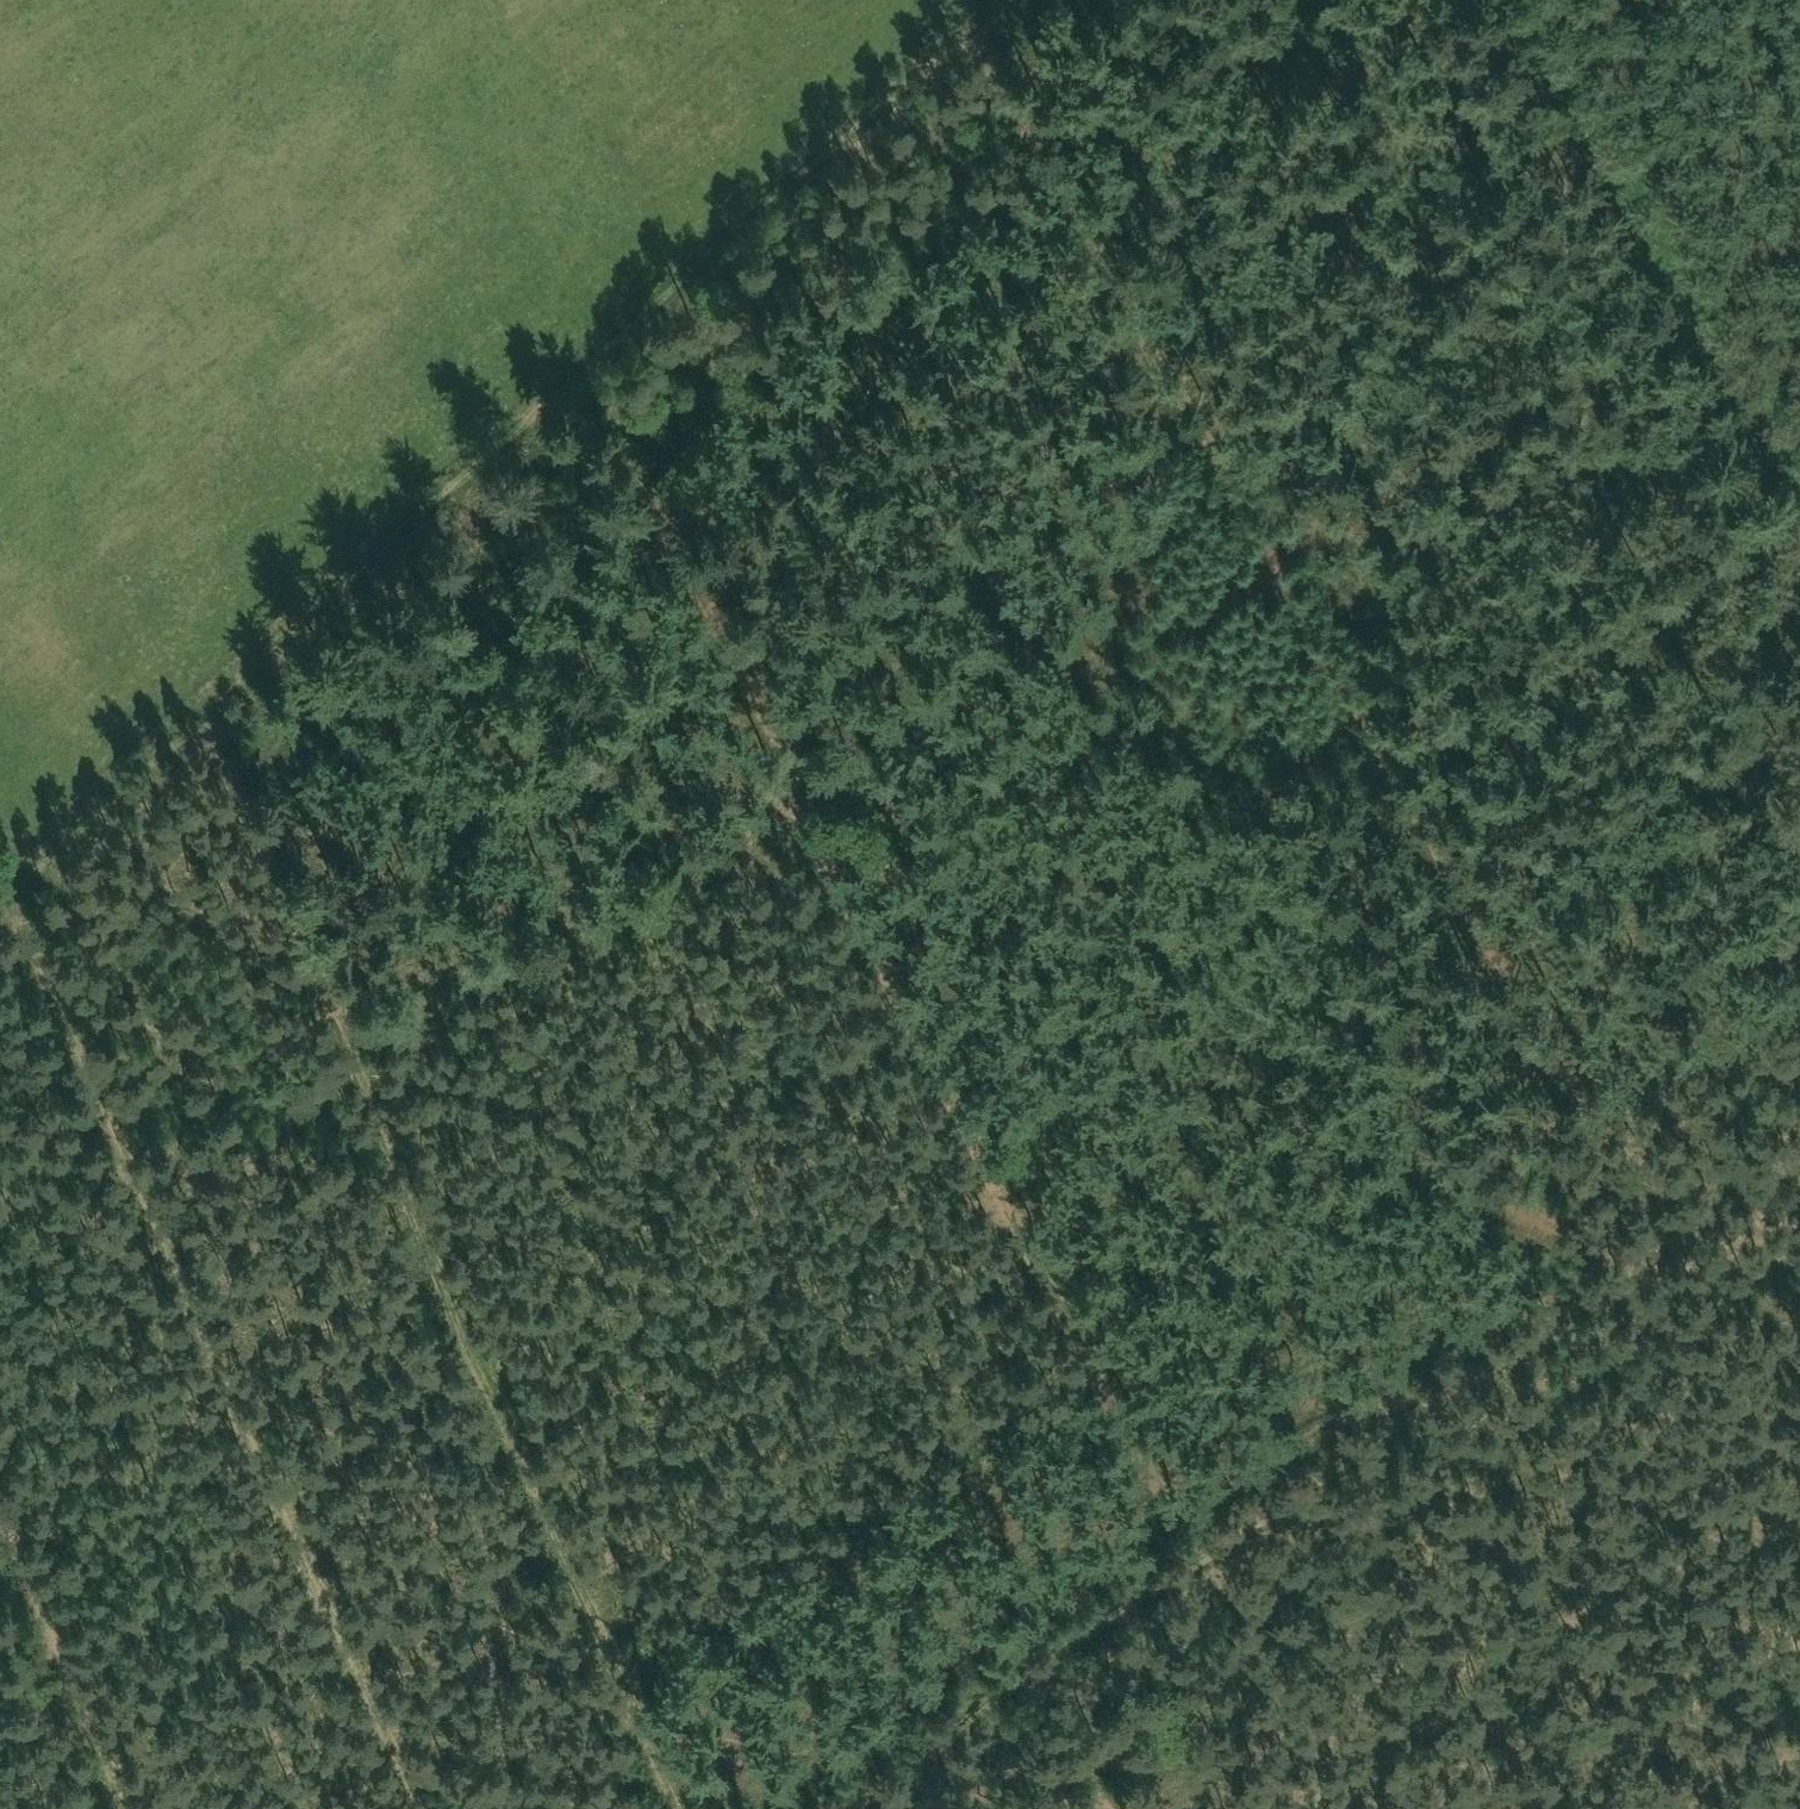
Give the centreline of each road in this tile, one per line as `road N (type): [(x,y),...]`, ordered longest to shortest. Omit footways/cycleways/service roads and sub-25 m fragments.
road 1 (track): [(0,881),(75,807),(1010,0)]
road 2 (track): [(807,1808),(1121,1601),(1313,1489),(1686,1243),(1799,1178)]
road 3 (track): [(0,1521),(125,1808)]

